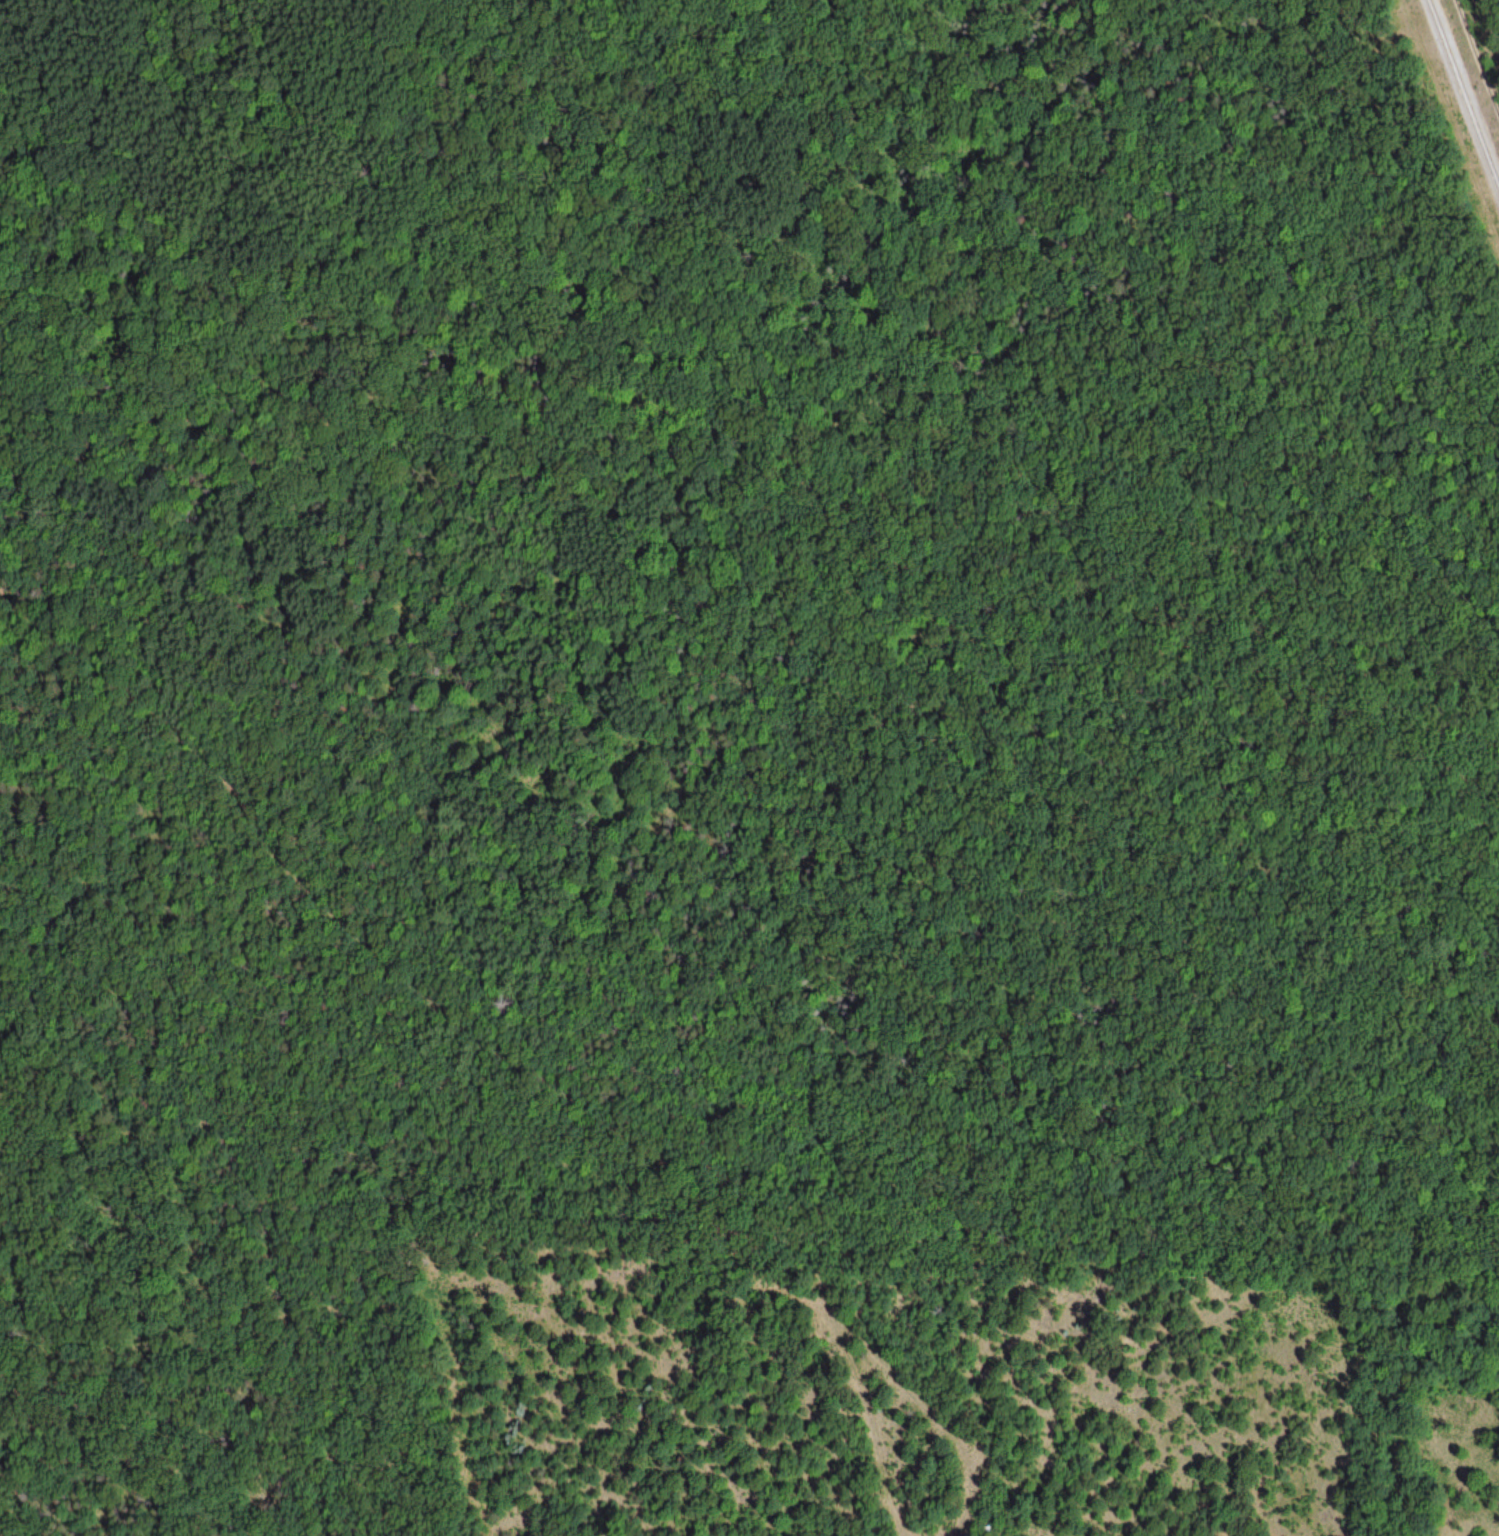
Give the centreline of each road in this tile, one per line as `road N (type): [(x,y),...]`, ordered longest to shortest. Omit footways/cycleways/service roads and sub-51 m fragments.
road 1 (track): [(0,593),(175,718),(325,912),(457,1022),(676,1170),(740,1254),(827,1317)]
road 2 (track): [(0,1246),(105,1535)]
road 3 (track): [(946,1535),(968,1508),(965,1450),(865,1342),(827,1317)]
road 4 (track): [(827,1317),(847,1355),(902,1535)]

